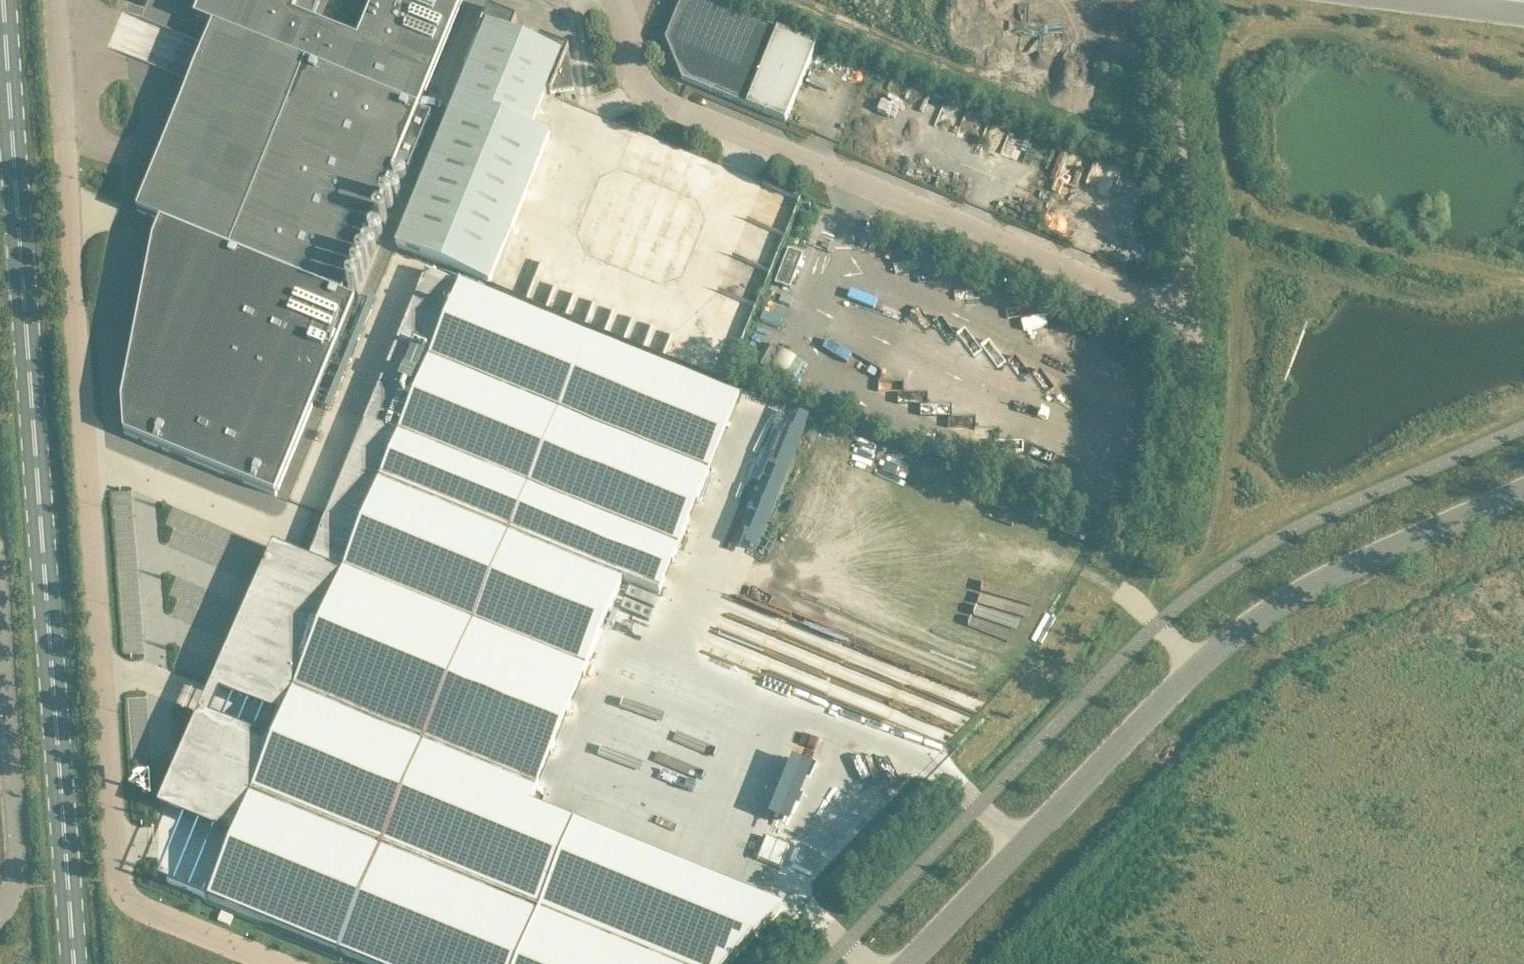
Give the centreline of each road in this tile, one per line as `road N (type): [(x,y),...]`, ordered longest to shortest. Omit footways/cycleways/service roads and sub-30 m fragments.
road 1 (unclassified): [(266,963),(141,914),(116,877),(57,0)]
road 2 (primary): [(74,963),(2,0)]
road 3 (unclassified): [(1198,314),(650,101),(628,48),(622,0)]
road 4 (unclassified): [(910,963),(1198,663)]
road 5 (unclassified): [(1198,663),(1286,599),(1523,489)]
road 6 (unclassified): [(0,926),(20,902),(0,618)]
road 7 (track): [(1138,605),(1181,496),(1198,314)]

